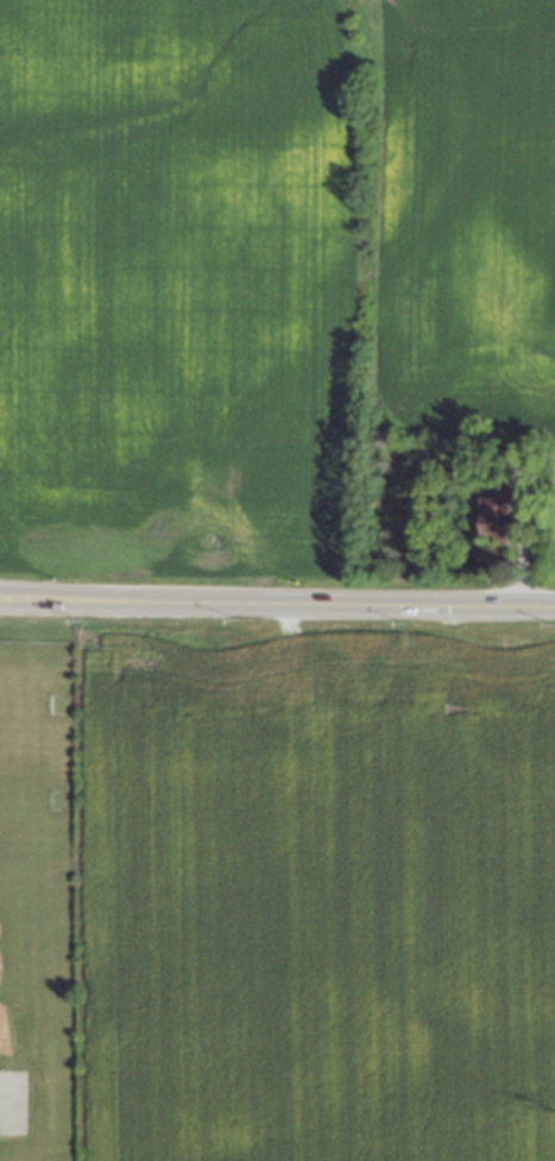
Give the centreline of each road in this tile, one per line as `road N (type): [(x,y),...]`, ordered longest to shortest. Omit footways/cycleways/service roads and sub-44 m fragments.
road 1 (tertiary): [(554,607),(0,599)]

